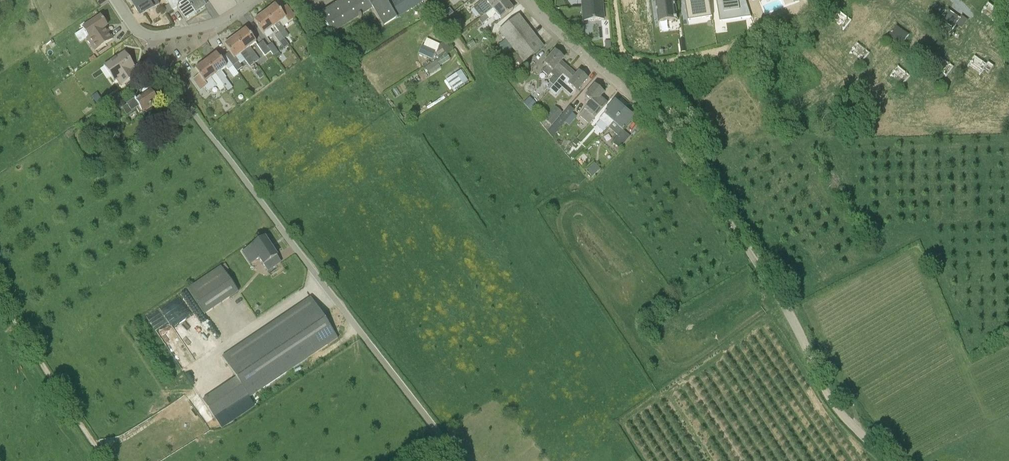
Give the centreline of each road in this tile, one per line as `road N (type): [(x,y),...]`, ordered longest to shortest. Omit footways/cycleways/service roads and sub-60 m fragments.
road 1 (unclassified): [(461,460),(206,130)]
road 2 (unclassified): [(890,460),(827,394),(782,301),(675,142)]
road 3 (residential): [(675,142),(528,0)]
road 4 (track): [(105,460),(0,299)]

